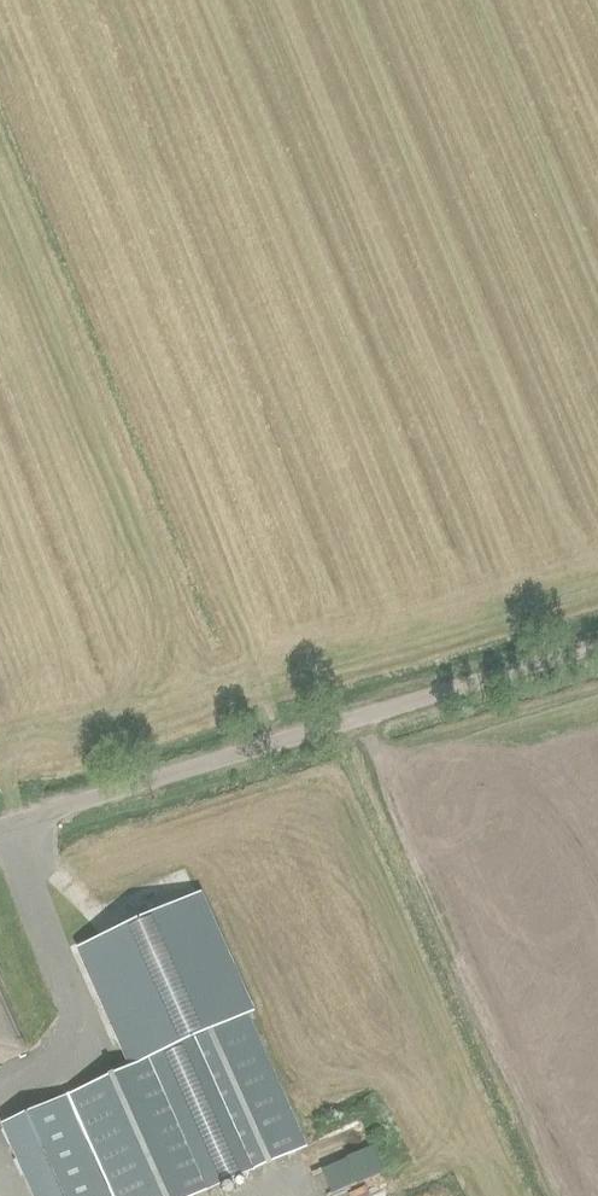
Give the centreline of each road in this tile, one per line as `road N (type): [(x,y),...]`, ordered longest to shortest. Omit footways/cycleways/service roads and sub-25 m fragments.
road 1 (unclassified): [(0,831),(597,643)]

